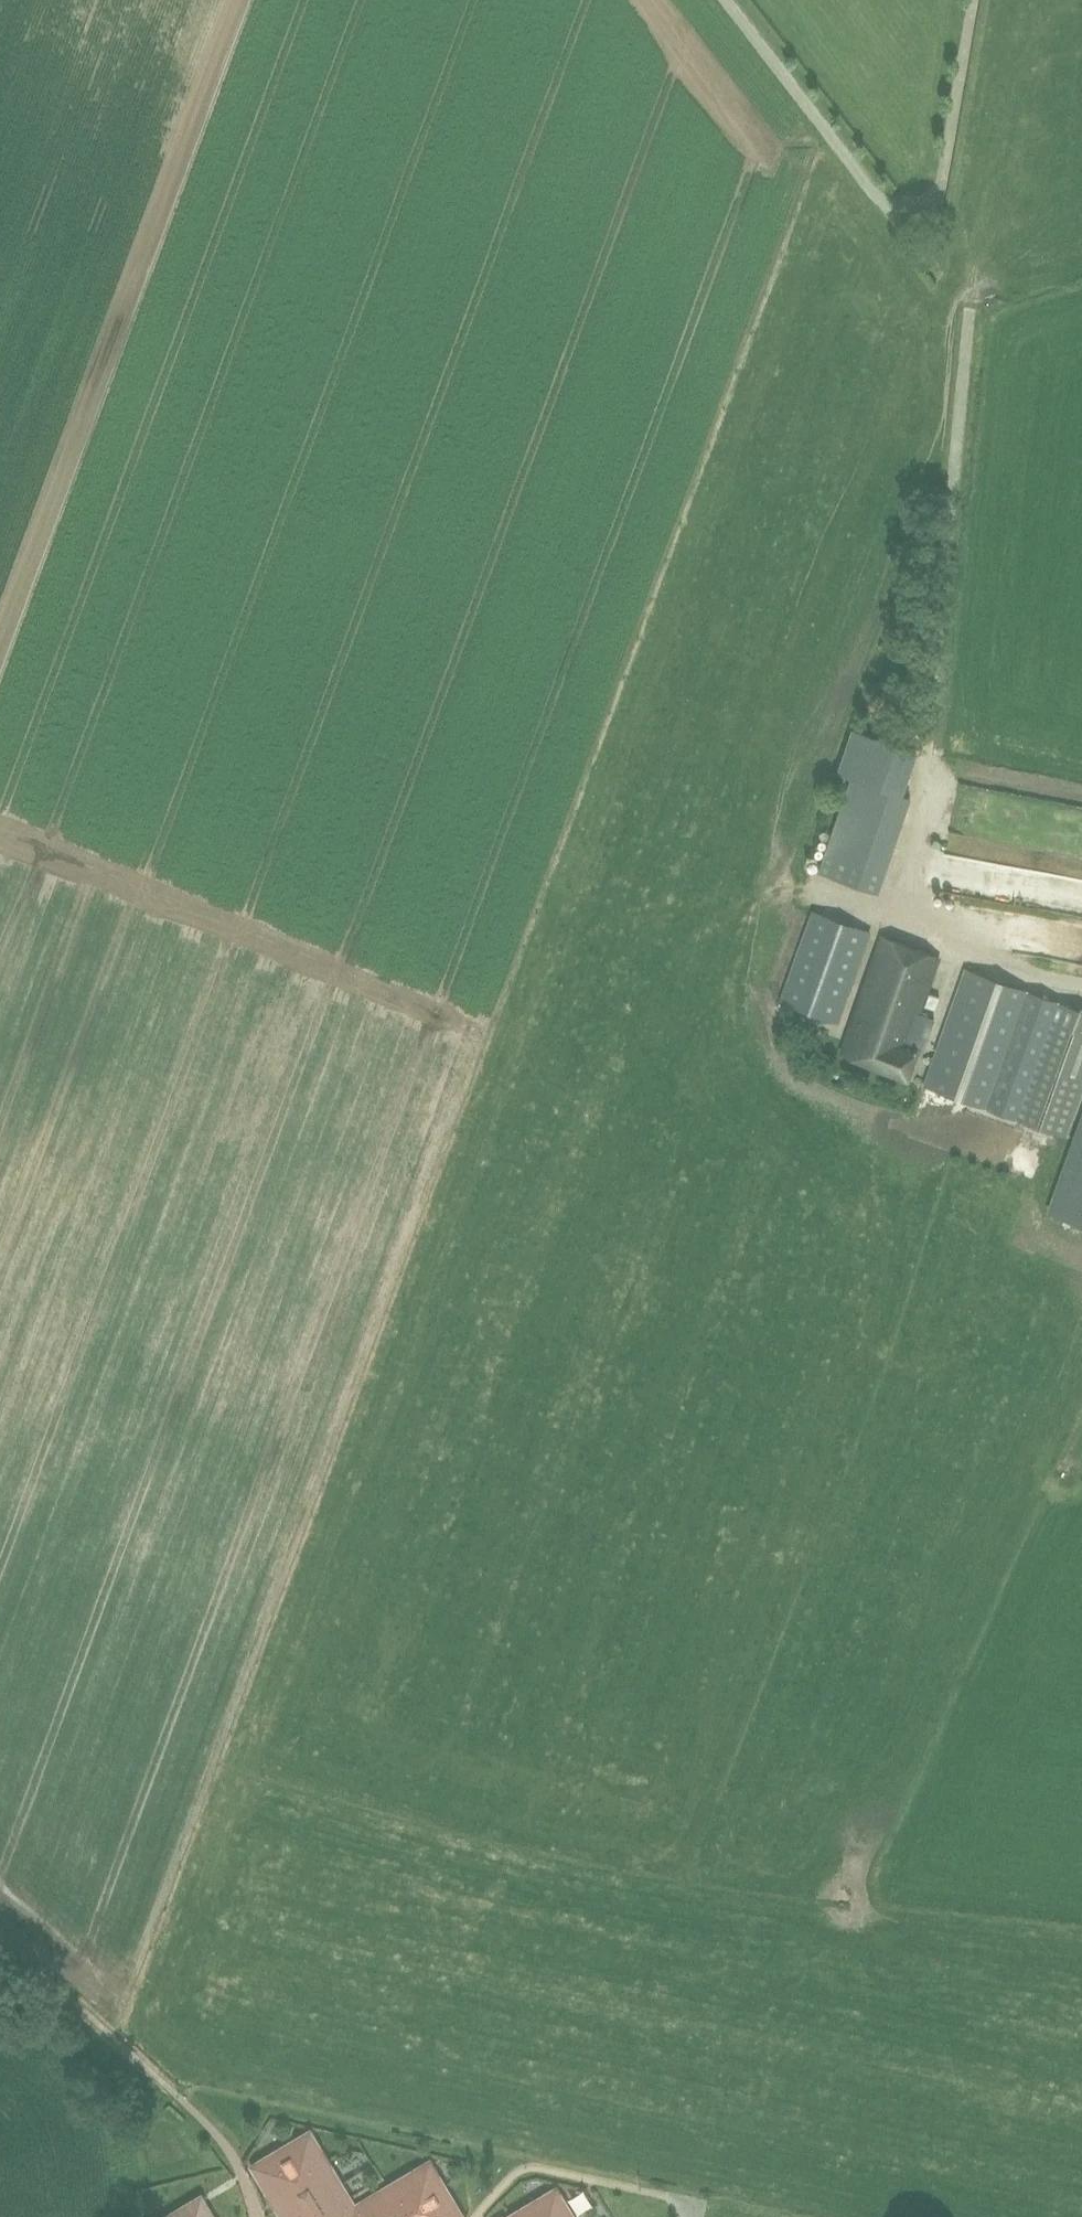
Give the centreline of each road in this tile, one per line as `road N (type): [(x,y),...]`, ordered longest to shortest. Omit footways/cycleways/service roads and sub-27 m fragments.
road 1 (unclassified): [(974,0),(940,192),(900,206),(881,202),(726,0)]

